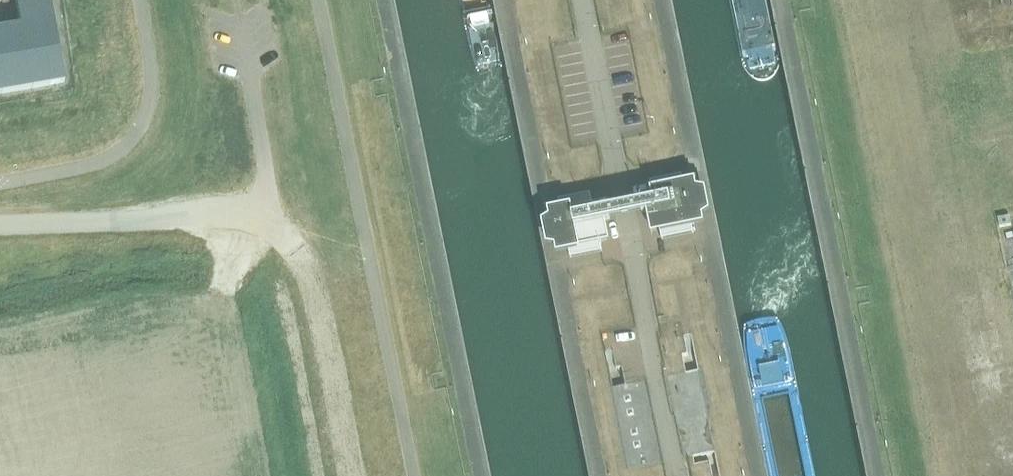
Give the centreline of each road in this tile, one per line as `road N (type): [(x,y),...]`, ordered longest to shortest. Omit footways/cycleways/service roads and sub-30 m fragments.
road 1 (unclassified): [(484,475),(385,0)]
road 2 (unclassified): [(681,475),(585,0)]
road 3 (unclassified): [(878,475),(783,0)]
road 4 (unclassified): [(416,475),(323,0)]
road 5 (unclassified): [(0,185),(90,166),(133,141),(146,118),(150,82),(141,0)]
road 6 (unclassified): [(276,234),(155,218),(0,225)]
road 7 (unclassified): [(276,234),(246,26)]

